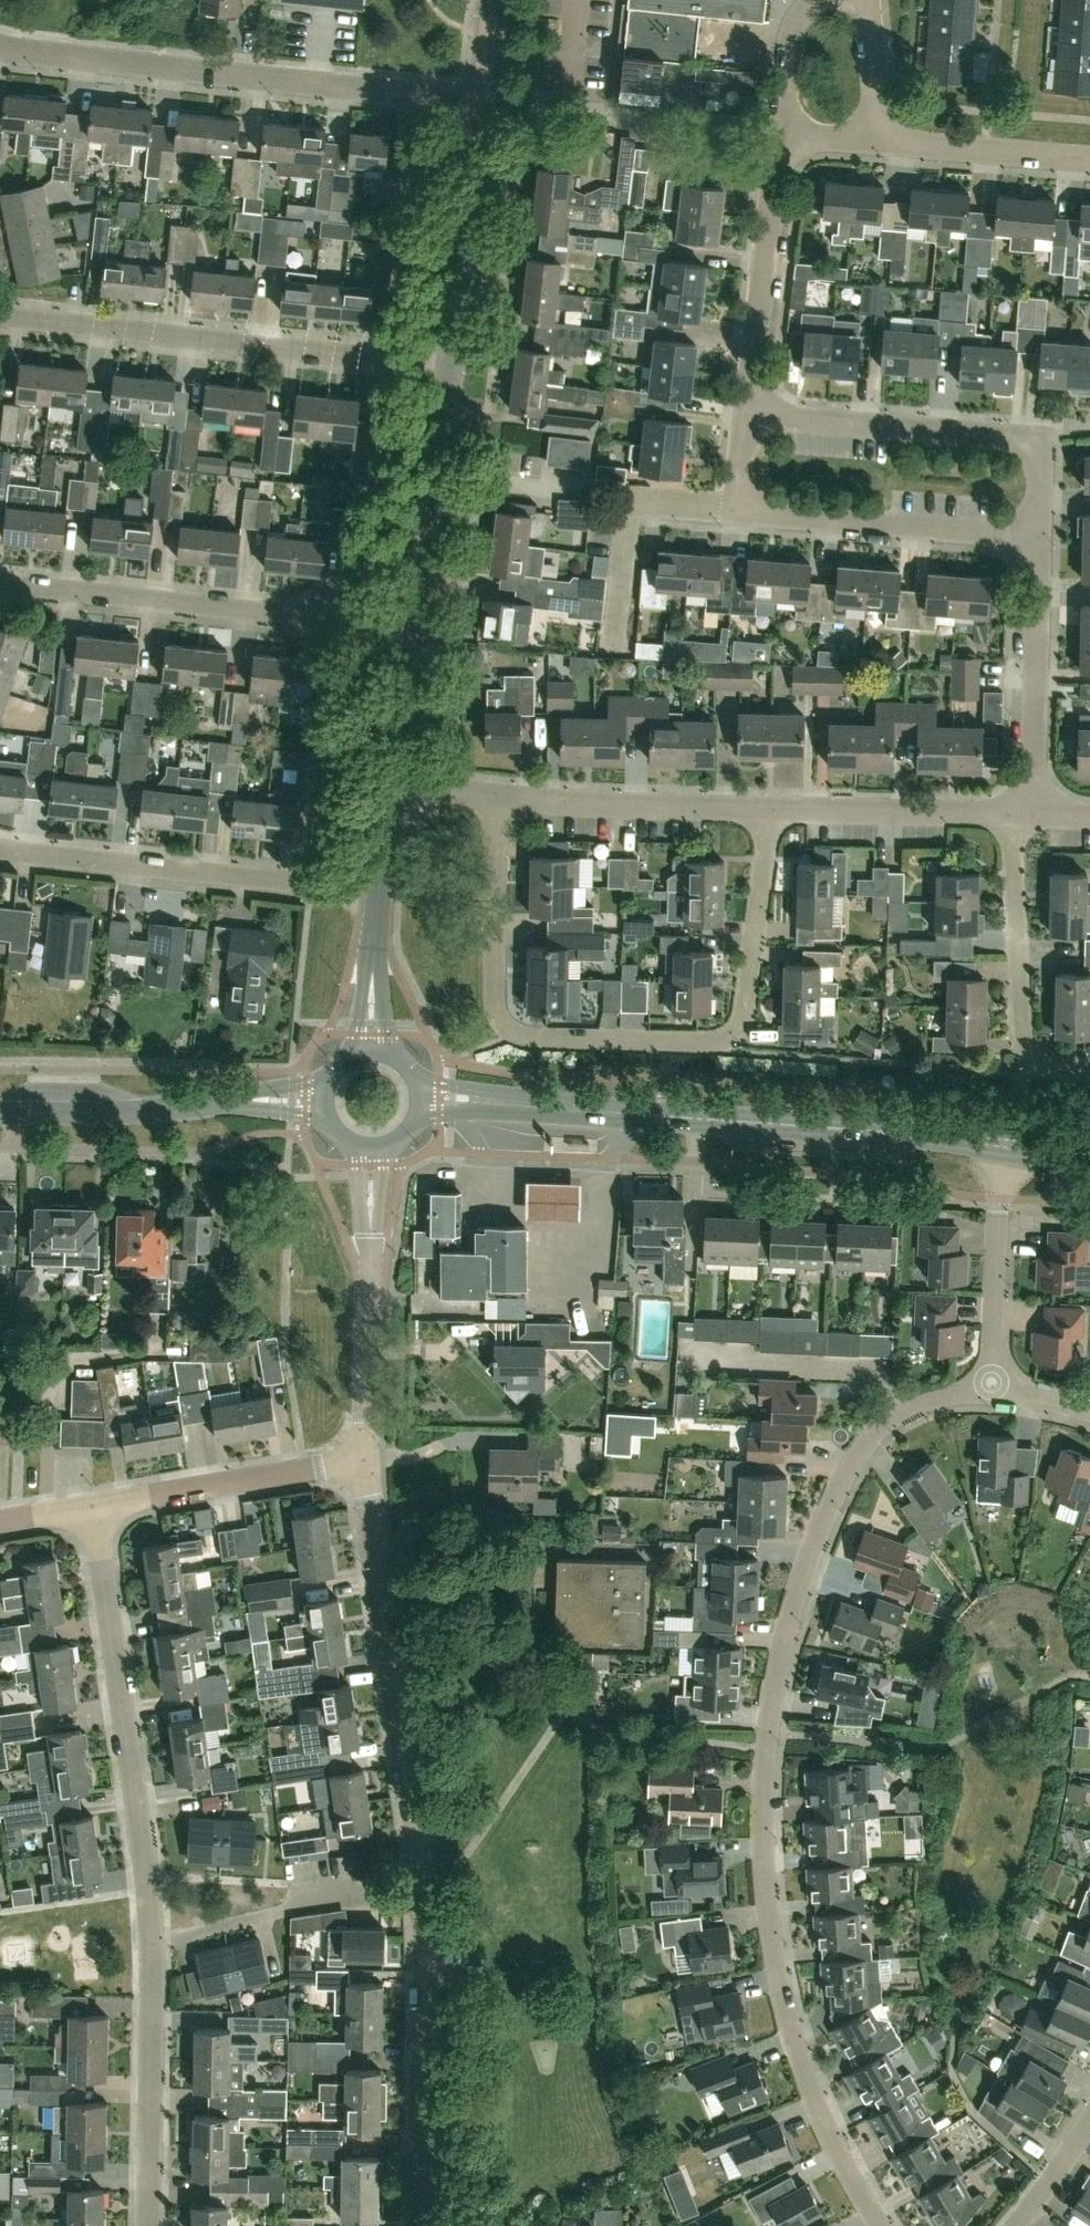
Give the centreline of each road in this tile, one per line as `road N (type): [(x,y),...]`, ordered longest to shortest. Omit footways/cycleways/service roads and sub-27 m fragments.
road 1 (residential): [(880,2225),(811,2083),(787,2001),(764,1876),(764,1791),(797,1611),(835,1498),(857,1457),(902,1412)]
road 2 (residential): [(503,797),(497,999),(513,1035),(537,1043),(722,1047),(748,1024),(770,809)]
road 3 (tertiary): [(1008,1142),(420,1096)]
road 4 (residential): [(482,99),(0,45)]
road 5 (residential): [(450,364),(0,315)]
road 6 (residential): [(151,1940),(150,1874),(93,1506)]
road 7 (residential): [(426,1890),(364,1462)]
road 8 (residential): [(414,628),(0,585)]
road 9 (residential): [(1044,547),(1042,477),(1017,448),(746,410)]
road 10 (residential): [(378,889),(0,848)]
road 11 (residential): [(424,2225),(426,1890)]
road 12 (tertiary): [(327,1100),(0,1113)]
road 13 (residential): [(364,1462),(372,1144)]
road 14 (residential): [(1044,547),(735,509)]
road 15 (residential): [(1089,1067),(1036,1065),(1019,1031),(1012,817)]
road 16 (residential): [(149,2225),(151,1940)]
road 17 (residential): [(746,410),(780,128)]
road 18 (residential): [(151,1940),(327,1898),(426,1890)]
road 19 (residential): [(364,1462),(93,1506)]
road 20 (residential): [(1032,818),(1044,547)]
road 21 (residential): [(770,809),(503,797)]
road 22 (residential): [(450,364),(482,99)]
road 23 (residential): [(990,1390),(1008,1142)]
road 24 (residential): [(612,644),(629,503),(735,509)]
road 25 (residential): [(1012,817),(770,809)]
road 26 (residential): [(902,1412),(883,1381),(860,1370),(681,1359)]
road 27 (residential): [(880,142),(1089,159)]
road 28 (residential): [(373,1051),(378,889)]
road 29 (residential): [(391,782),(414,628)]
road 30 (residential): [(581,0),(575,65),(487,55)]
road 31 (residential): [(414,628),(435,477)]
road 32 (residential): [(581,488),(435,477)]
road 33 (residential): [(880,142),(867,0)]
road 34 (residential): [(780,128),(791,40),(815,0)]
road 35 (residential): [(1016,2225),(1089,2119)]

